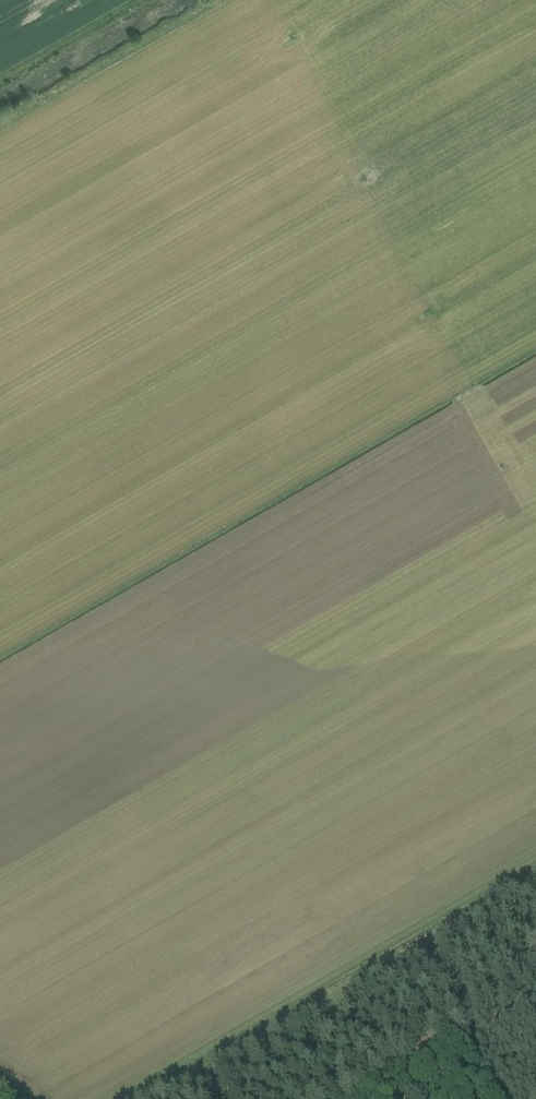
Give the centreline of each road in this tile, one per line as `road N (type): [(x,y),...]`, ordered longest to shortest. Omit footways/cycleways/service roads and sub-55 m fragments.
road 1 (track): [(535,871),(137,1098)]

